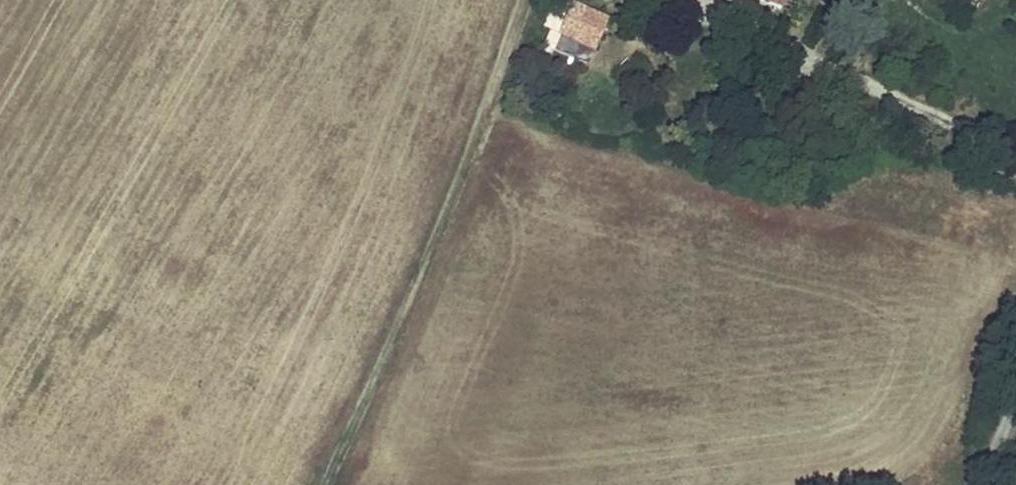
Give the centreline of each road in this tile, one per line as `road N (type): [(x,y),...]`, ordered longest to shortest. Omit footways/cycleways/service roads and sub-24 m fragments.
road 1 (track): [(324,484),(456,197),(526,0)]

